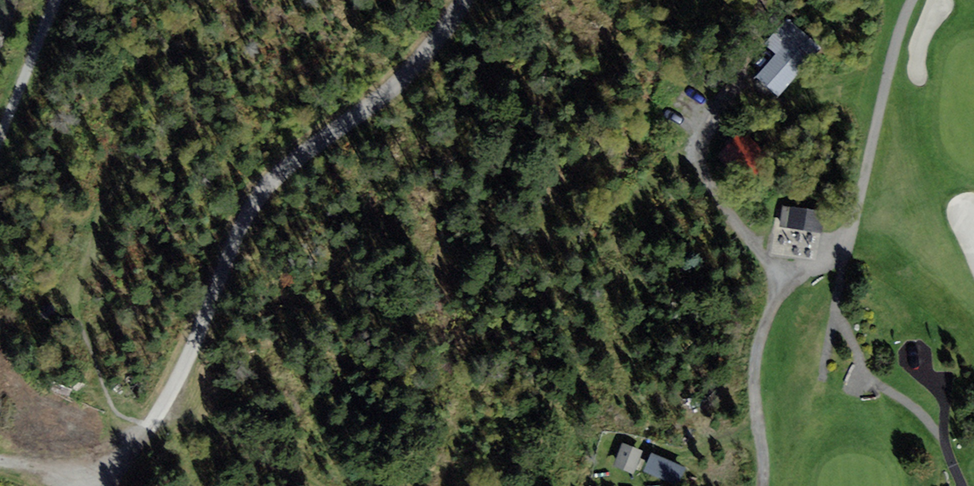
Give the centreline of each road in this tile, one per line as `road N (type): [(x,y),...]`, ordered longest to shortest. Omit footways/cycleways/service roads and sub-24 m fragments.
road 1 (track): [(464,0),(397,84),(261,192),(167,403),(109,485),(0,461)]
road 2 (track): [(167,403),(309,485)]
road 3 (track): [(0,147),(57,0)]

